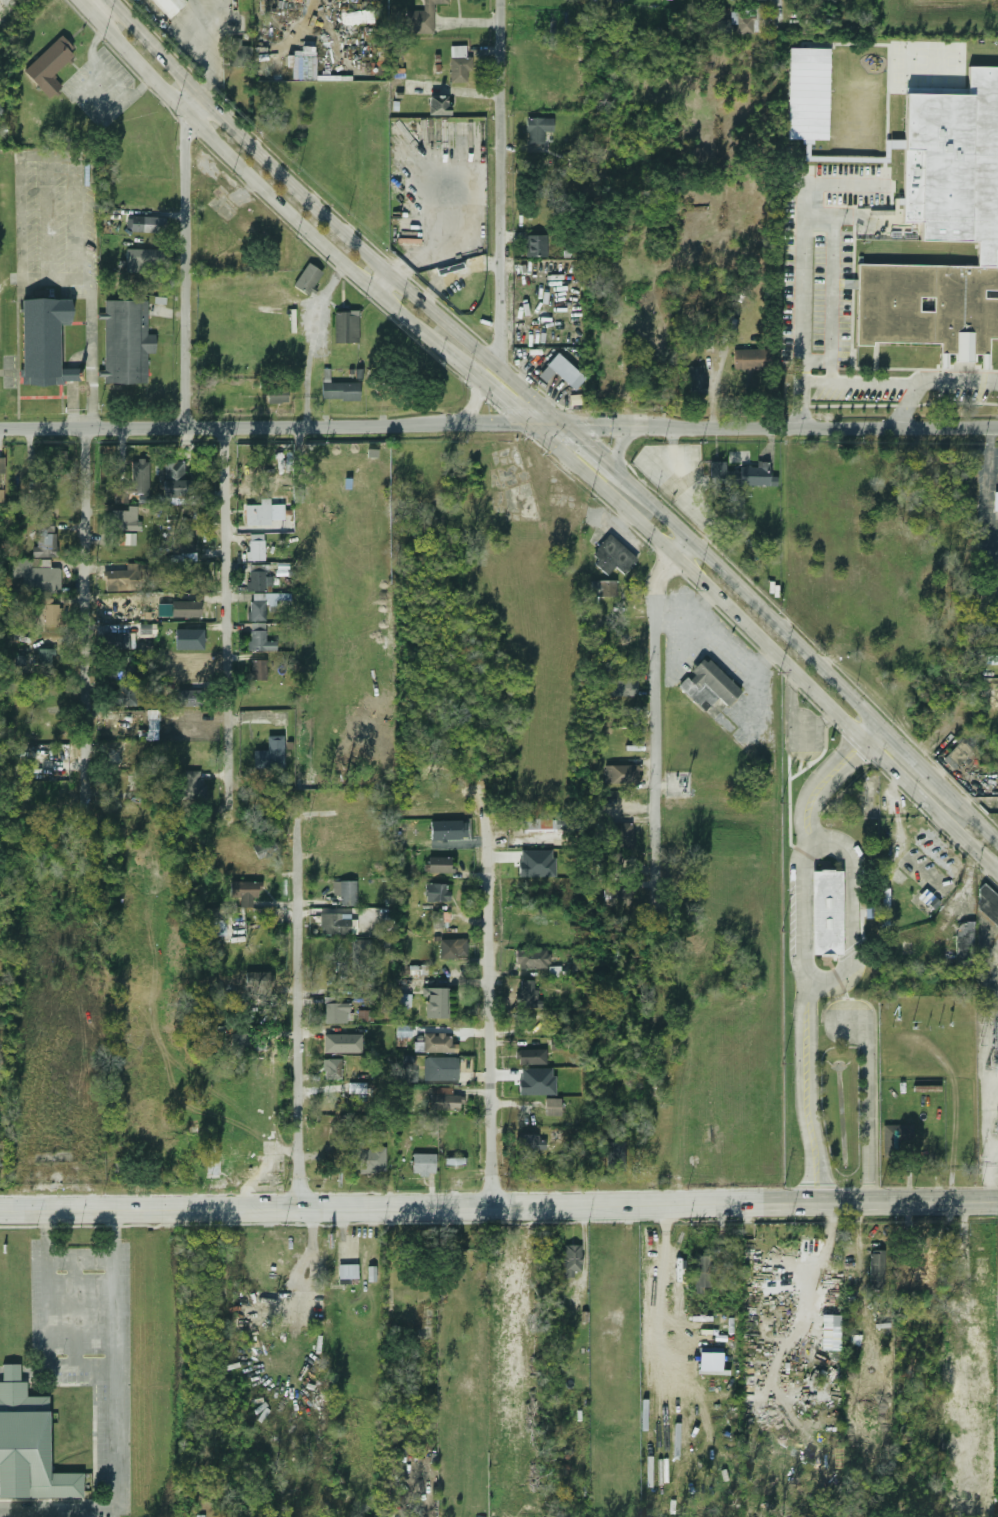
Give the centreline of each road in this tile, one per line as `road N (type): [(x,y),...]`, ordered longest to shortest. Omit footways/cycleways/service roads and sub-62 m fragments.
road 1 (tertiary): [(667,1206),(0,1212)]
road 2 (secondary): [(566,425),(201,96),(111,0)]
road 3 (secondary): [(80,0),(190,119),(527,425)]
road 4 (secondary): [(527,425),(863,743)]
road 5 (tertiary): [(443,426),(0,429)]
road 6 (secondary): [(879,728),(566,425)]
road 7 (residential): [(300,1209),(299,823)]
road 8 (residential): [(94,813),(88,429)]
road 9 (residential): [(496,1208),(495,825)]
road 10 (residential): [(231,808),(227,428)]
road 11 (residential): [(659,894),(660,570),(685,535)]
road 12 (residential): [(496,363),(503,0)]
road 13 (tertiary): [(997,426),(646,427)]
road 14 (residential): [(189,428),(184,162),(201,96)]
road 15 (secondary): [(863,743),(993,870)]
road 16 (tertiary): [(997,1200),(818,1203)]
road 17 (tertiary): [(818,1203),(667,1206)]

